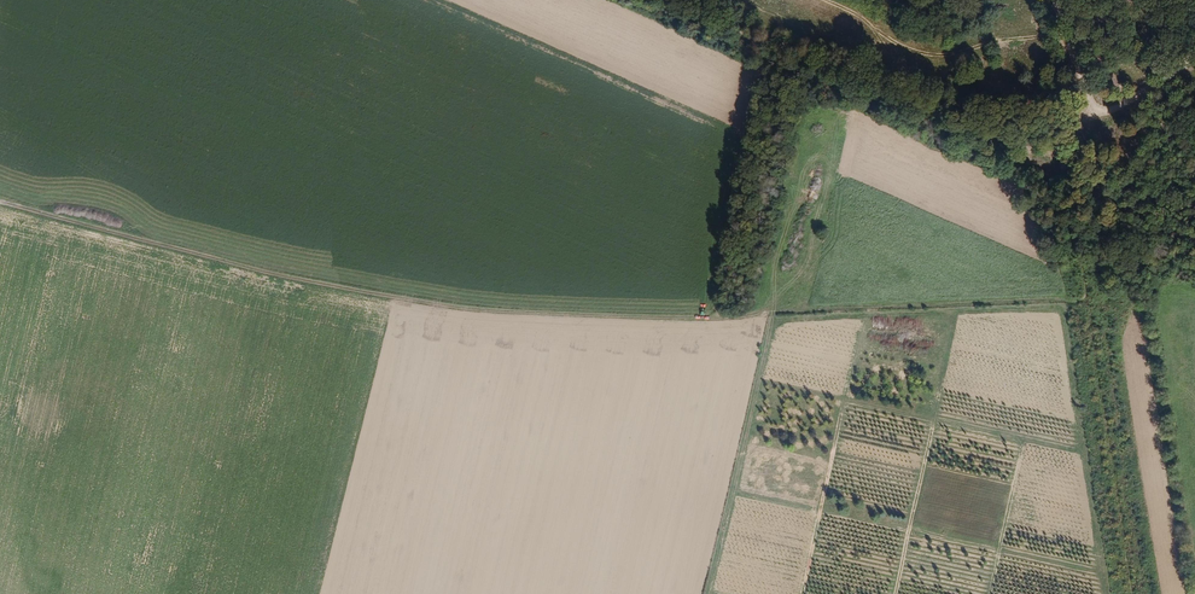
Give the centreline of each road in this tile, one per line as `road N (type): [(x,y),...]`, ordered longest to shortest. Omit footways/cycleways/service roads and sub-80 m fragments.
road 1 (track): [(756,376),(1082,451)]
road 2 (track): [(1072,300),(1087,300),(1132,593)]
road 3 (track): [(771,314),(703,593)]
road 4 (track): [(1194,75),(1148,99),(1100,106),(1067,33),(1016,38)]
road 5 (track): [(844,396),(801,593)]
road 6 (track): [(895,593),(935,417)]
road 7 (track): [(1024,437),(989,593)]

